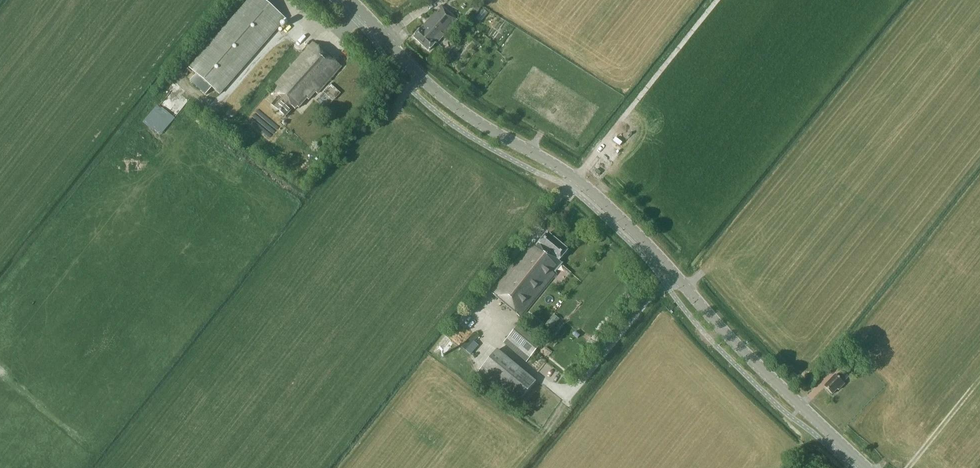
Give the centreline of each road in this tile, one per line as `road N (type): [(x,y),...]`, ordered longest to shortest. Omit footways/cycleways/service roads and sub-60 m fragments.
road 1 (secondary): [(868,467),(633,230),(576,179),(449,102),(350,0)]

